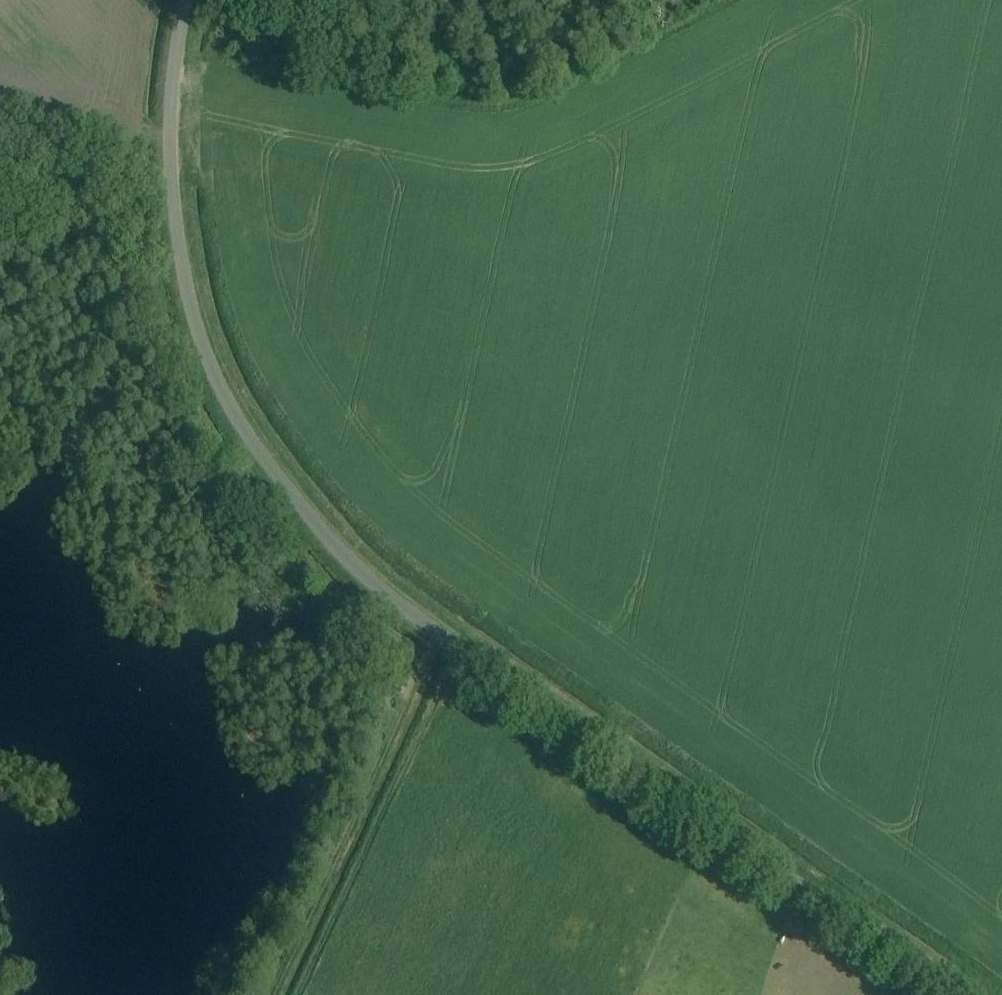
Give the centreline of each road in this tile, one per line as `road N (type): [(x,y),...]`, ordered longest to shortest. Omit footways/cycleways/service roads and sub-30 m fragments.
road 1 (unclassified): [(959,994),(395,601),(293,499),(213,373),(189,293),(169,132),(188,0)]

